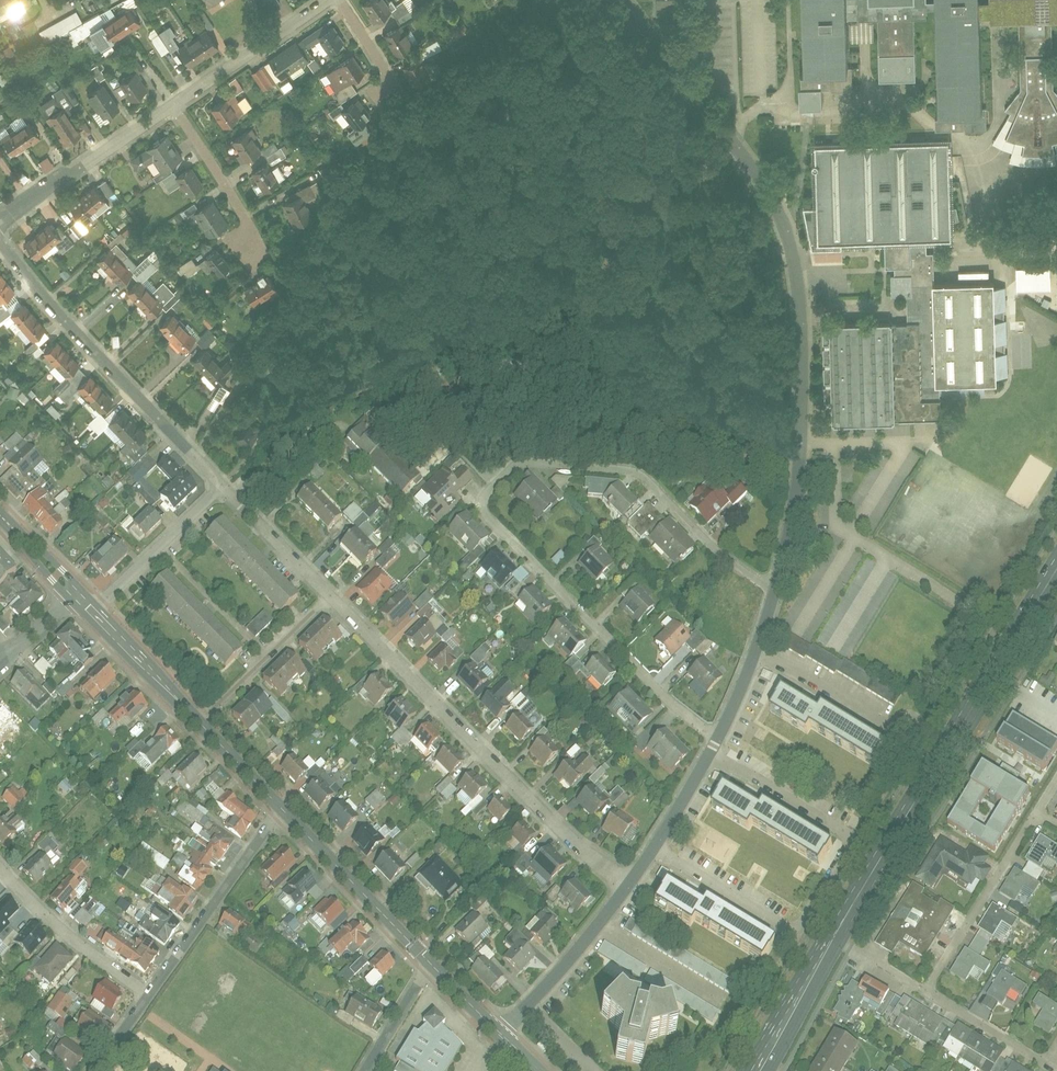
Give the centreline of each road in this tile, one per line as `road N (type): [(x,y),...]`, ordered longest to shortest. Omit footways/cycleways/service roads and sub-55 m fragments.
road 1 (residential): [(769,585),(649,477),(624,466),(509,460),(488,477),(477,502),(707,737)]
road 2 (residential): [(622,0),(755,166),(795,258),(803,429),(769,585)]
road 3 (tertiary): [(1056,560),(756,1070)]
road 4 (residential): [(649,842),(787,926),(850,825),(700,749)]
road 5 (residential): [(622,883),(519,790),(332,591)]
road 6 (residential): [(225,487),(0,246)]
road 7 (residential): [(150,994),(282,805)]
road 8 (tertiary): [(431,963),(282,805)]
road 9 (residential): [(175,107),(0,222)]
road 10 (residential): [(1041,815),(929,991)]
road 11 (residential): [(150,994),(42,910),(0,863)]
road 12 (residential): [(622,883),(558,964),(492,1027)]
road 13 (residential): [(334,0),(175,107)]
road 14 (residential): [(203,719),(332,591)]
road 15 (residential): [(95,611),(225,487)]
road 16 (residential): [(748,643),(896,726)]
road 17 (residential): [(261,250),(175,107)]
road 18 (tertiary): [(203,719),(95,611)]
road 19 (residential): [(332,591),(225,487)]
road 20 (residential): [(929,991),(1056,1068)]
road 21 (residential): [(366,1070),(431,963)]

